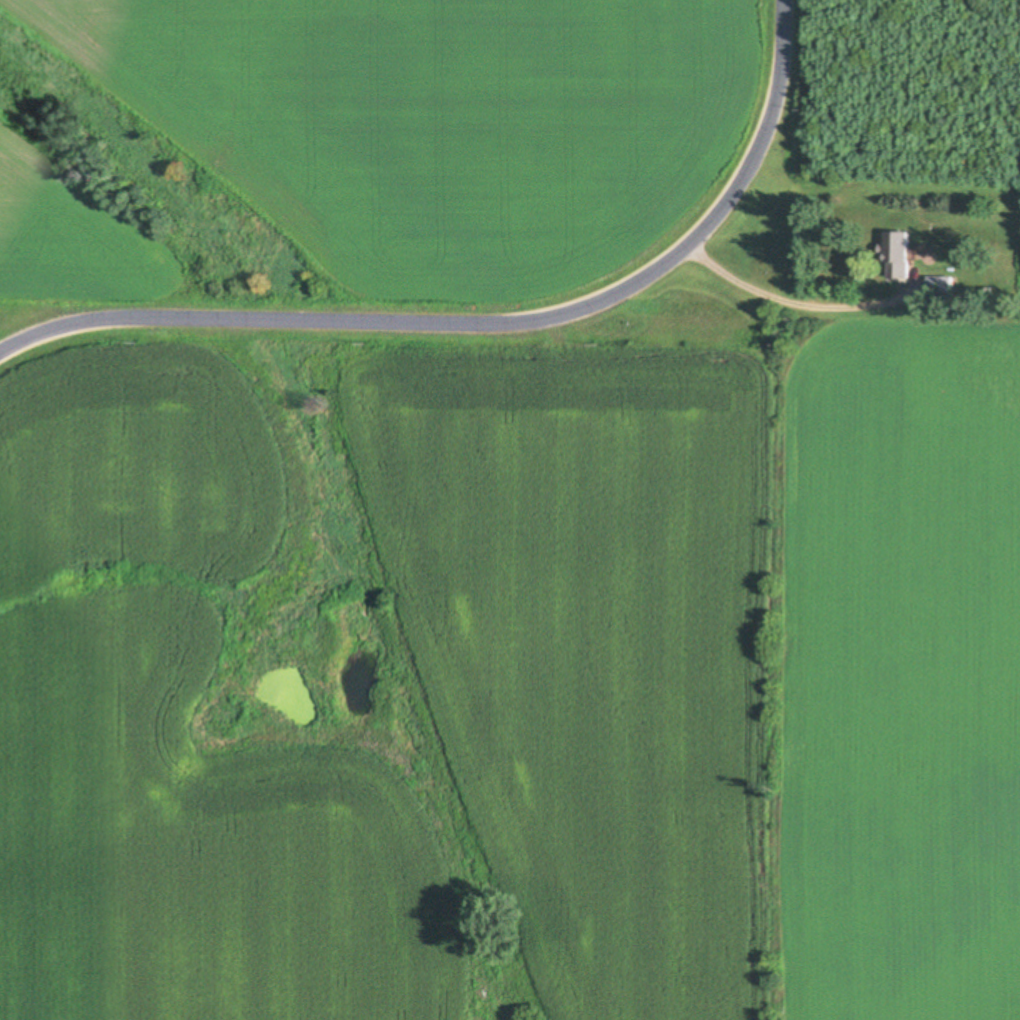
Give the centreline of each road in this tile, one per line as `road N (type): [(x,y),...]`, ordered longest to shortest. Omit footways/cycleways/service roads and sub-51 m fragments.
road 1 (residential): [(0,351),(59,325),(115,313),(467,318),(577,302),(674,249),(716,208),(749,158),(772,99),(784,0)]

